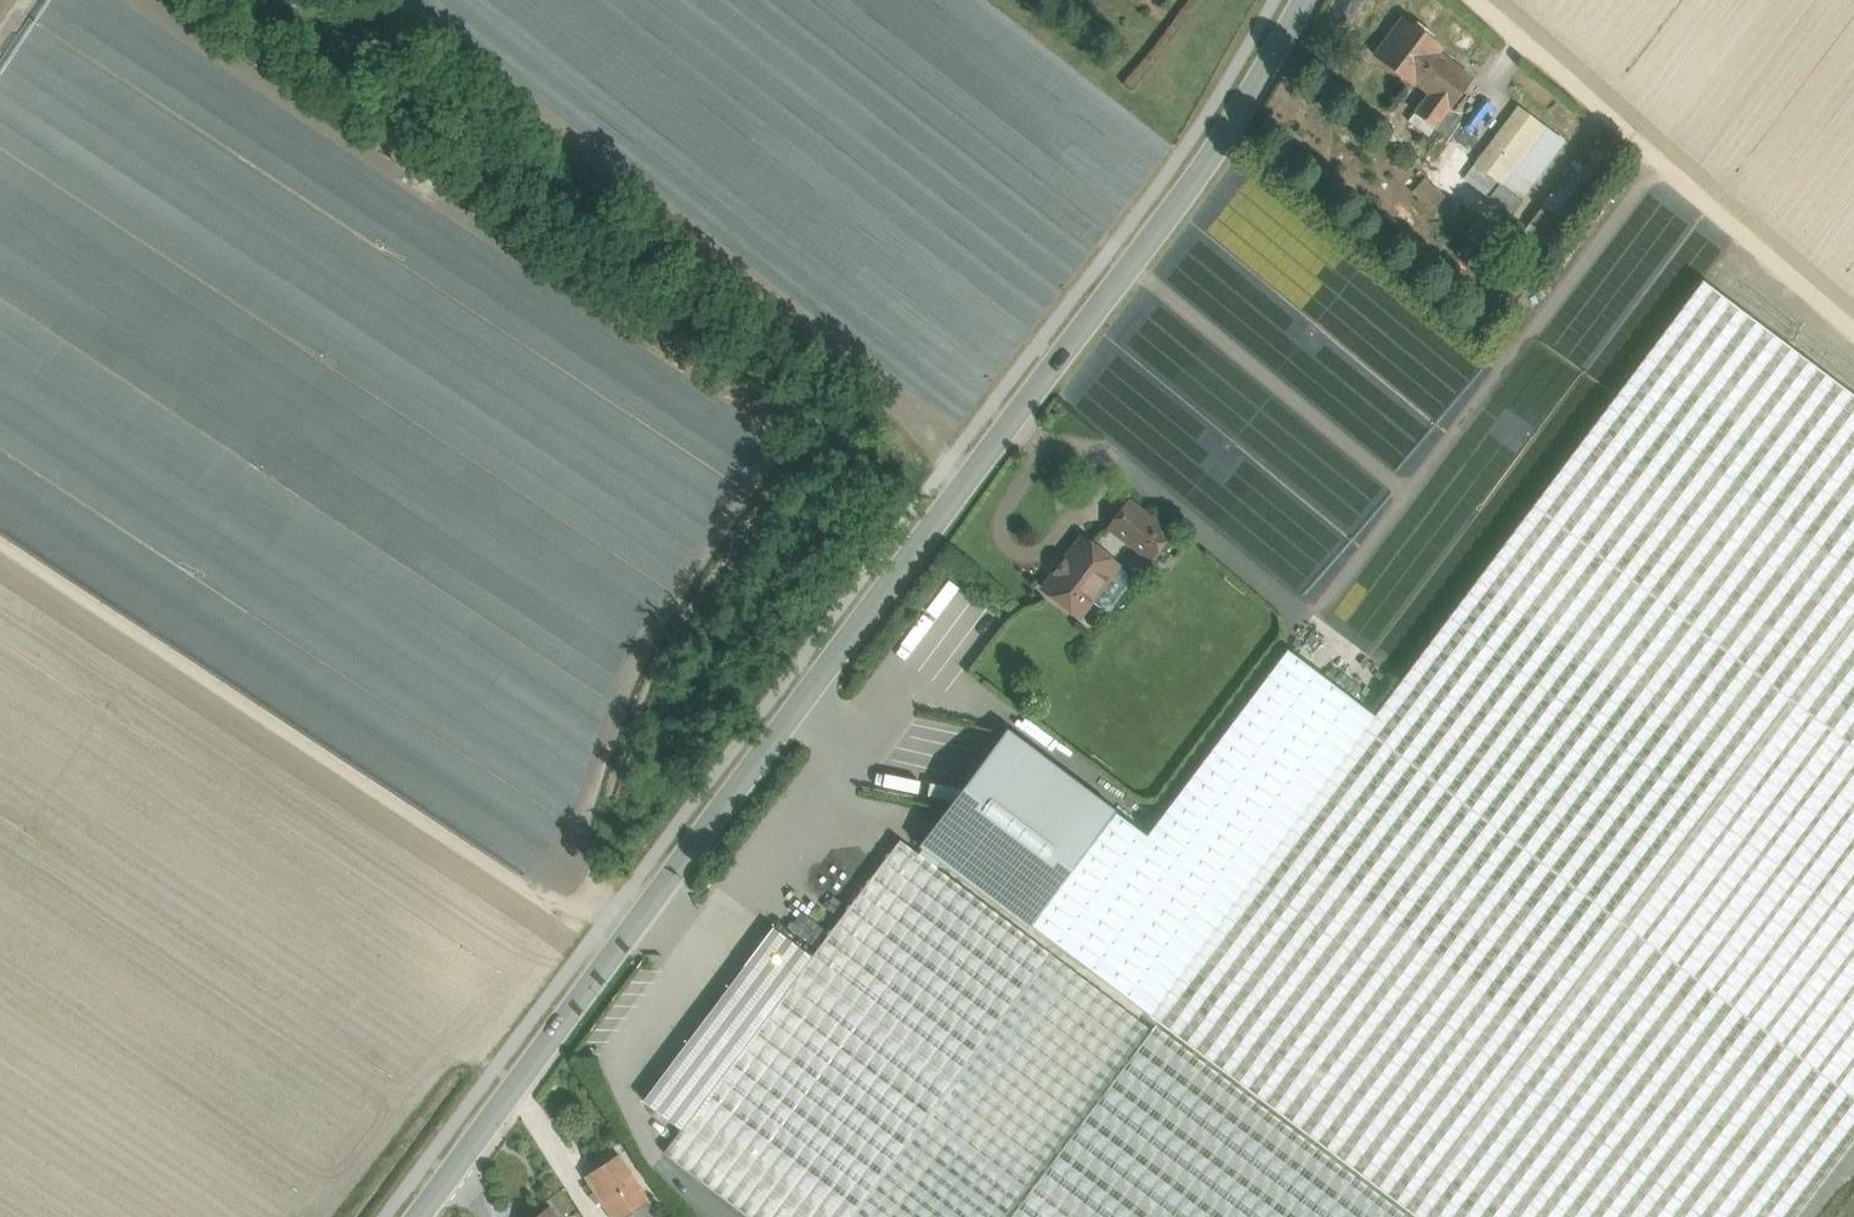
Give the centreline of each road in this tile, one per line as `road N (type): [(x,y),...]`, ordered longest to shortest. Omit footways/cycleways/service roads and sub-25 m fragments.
road 1 (tertiary): [(1306,0),(1190,185),(450,1174)]
road 2 (track): [(1853,330),(1473,0)]

